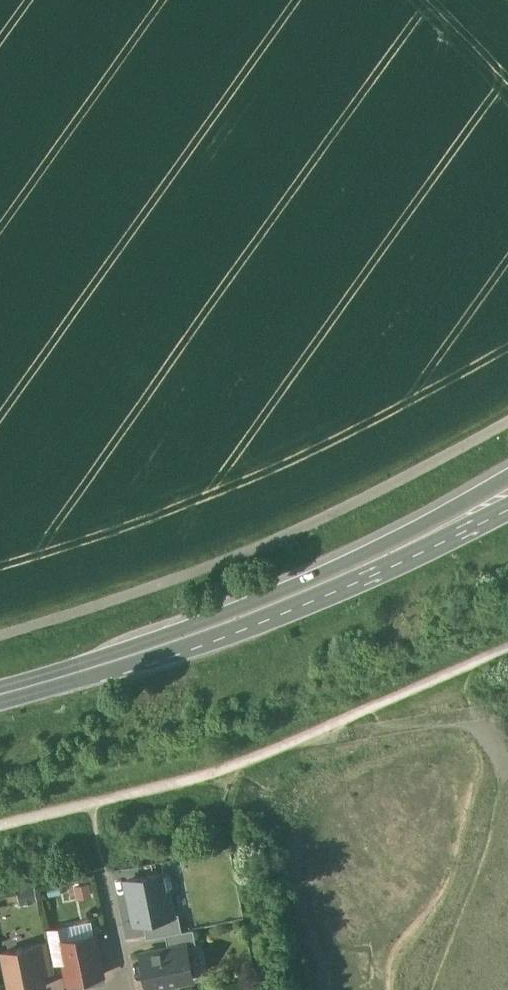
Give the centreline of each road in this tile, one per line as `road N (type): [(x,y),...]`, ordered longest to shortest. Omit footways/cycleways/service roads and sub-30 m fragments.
road 1 (secondary): [(507,497),(301,594),(0,692)]

